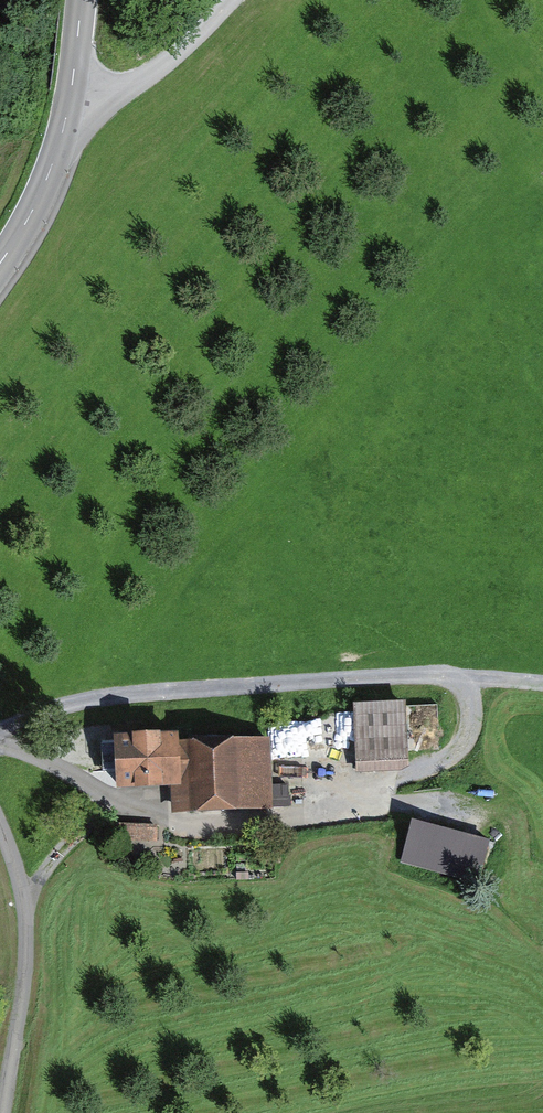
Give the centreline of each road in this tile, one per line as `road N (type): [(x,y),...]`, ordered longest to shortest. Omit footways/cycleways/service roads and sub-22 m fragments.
road 1 (track): [(0,728),(127,689),(454,674),(542,681)]
road 2 (unclassified): [(71,93),(117,92),(170,60),(227,0)]
road 3 (tertiary): [(71,93),(48,175),(0,261)]
road 4 (track): [(24,900),(64,848),(121,805)]

